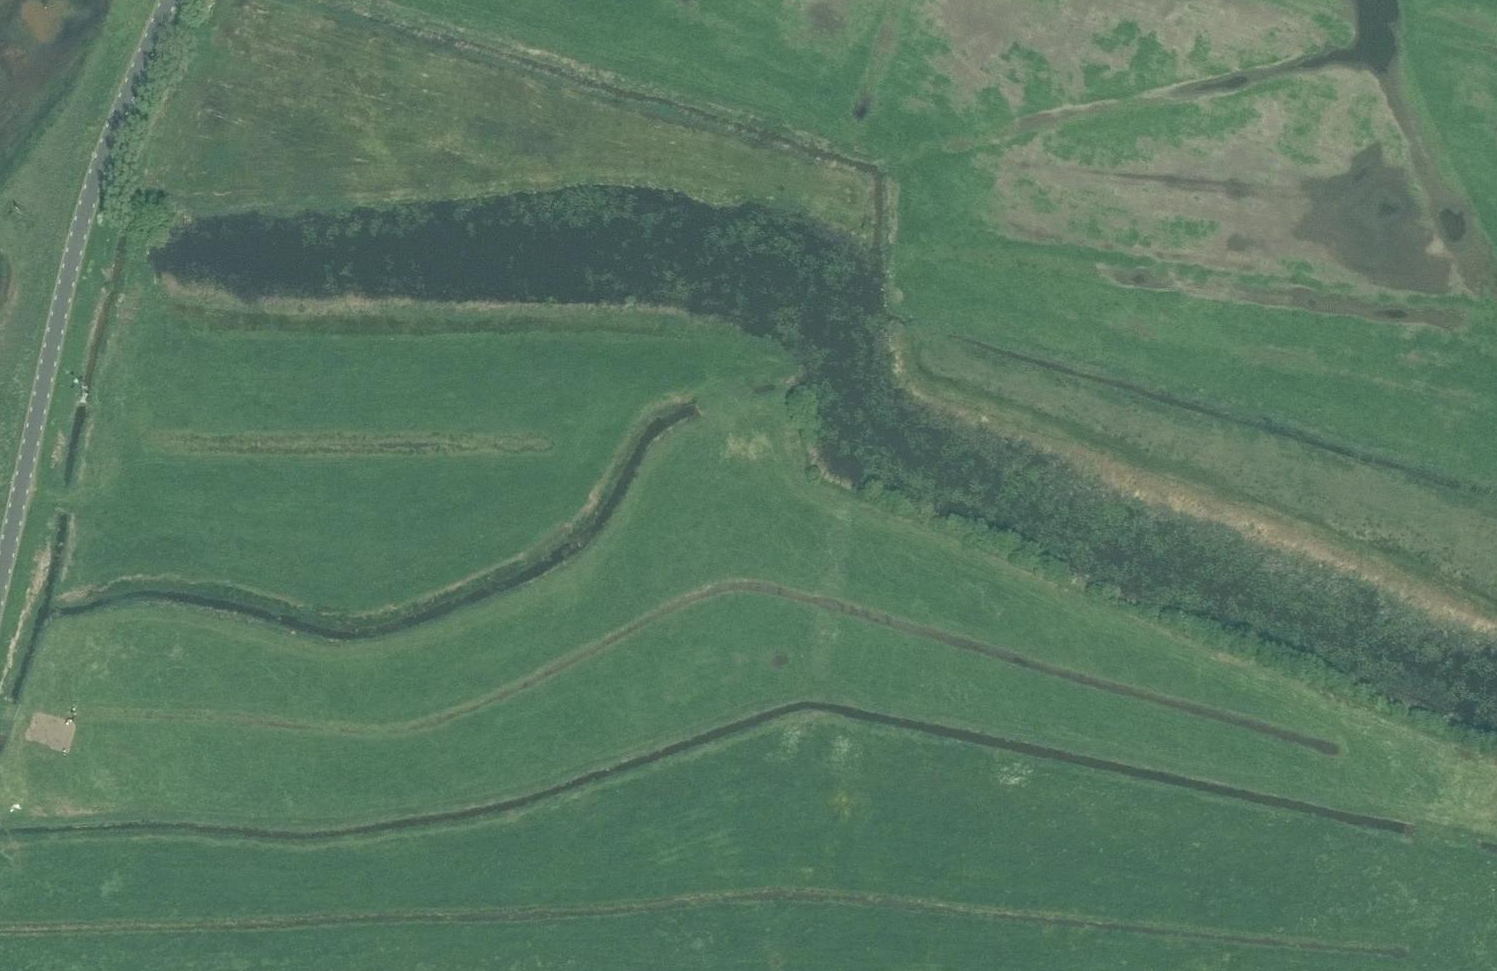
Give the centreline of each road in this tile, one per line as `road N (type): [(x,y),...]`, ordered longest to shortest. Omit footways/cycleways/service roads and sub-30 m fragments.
road 1 (unclassified): [(0,589),(87,208),(169,0)]

